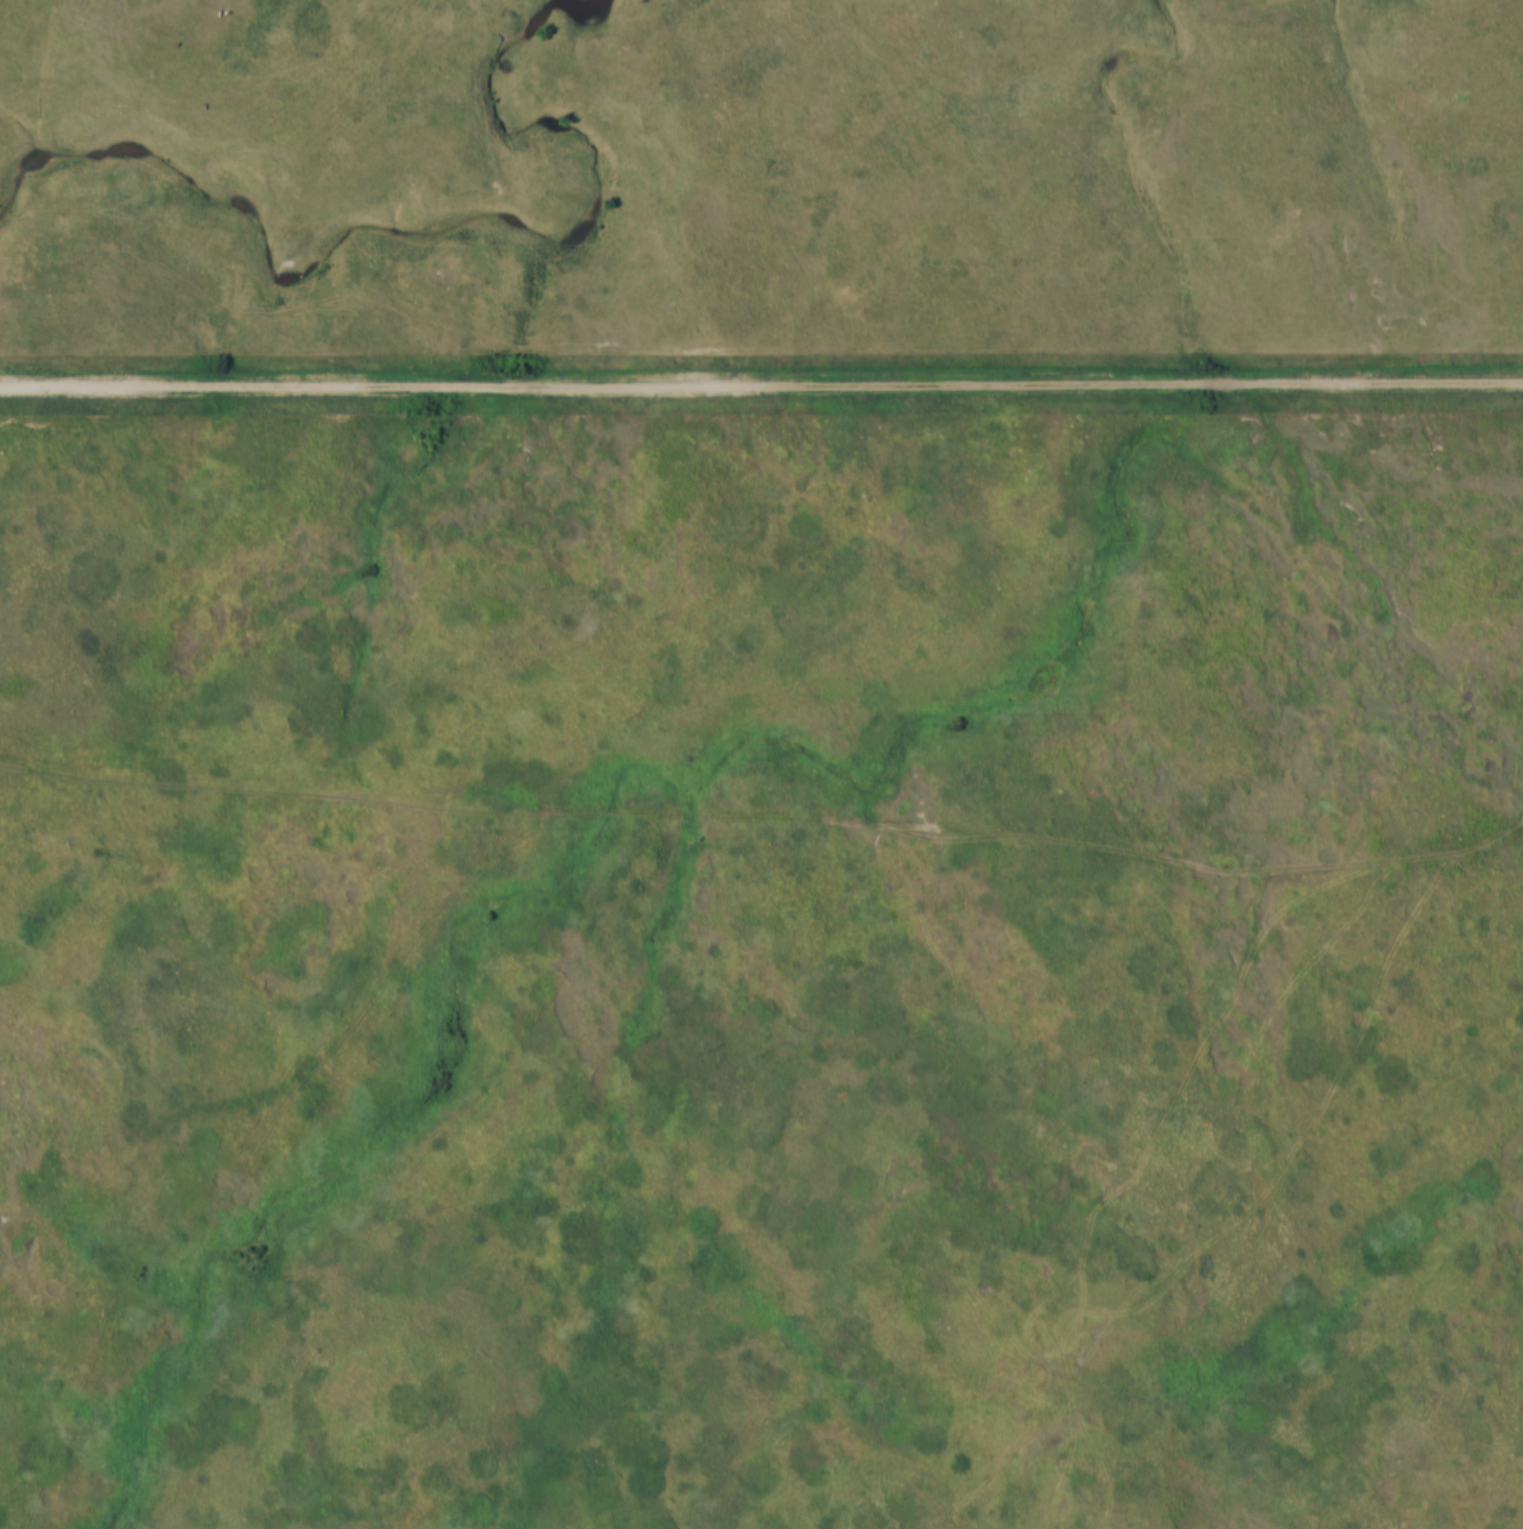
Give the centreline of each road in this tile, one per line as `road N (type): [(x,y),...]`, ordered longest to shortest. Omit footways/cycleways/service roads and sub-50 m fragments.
road 1 (track): [(1522,830),(1479,850),(1267,880),(988,837),(487,810),(0,761)]
road 2 (track): [(1522,391),(0,391)]

